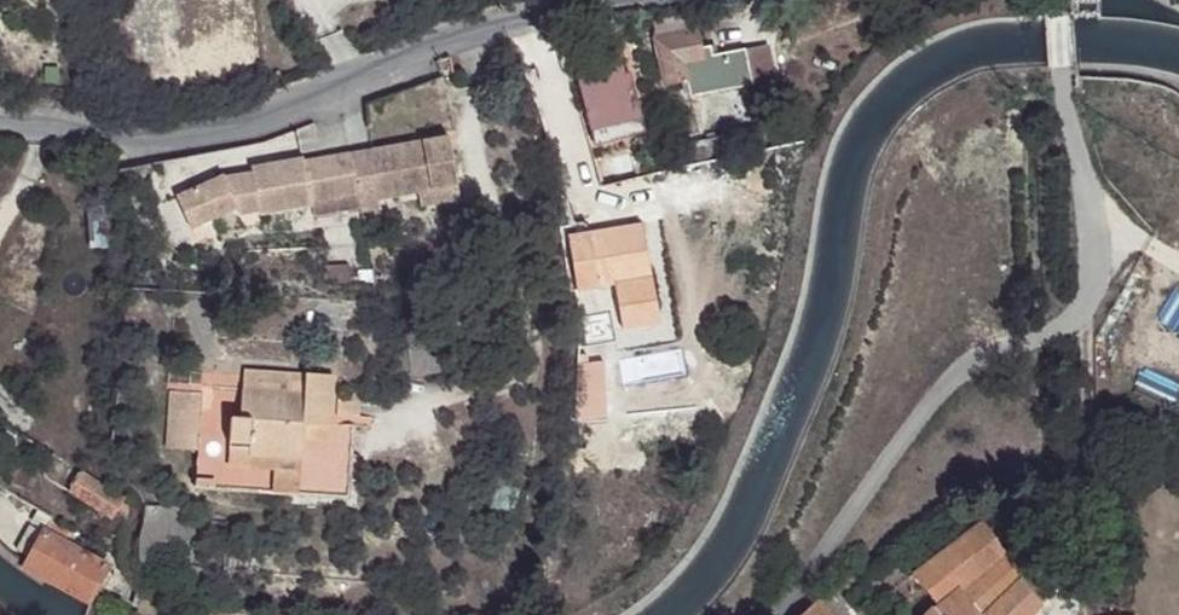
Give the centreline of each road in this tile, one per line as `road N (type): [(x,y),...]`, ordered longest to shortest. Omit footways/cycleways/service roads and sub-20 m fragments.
road 1 (unclassified): [(643,0),(493,32),(263,117),(169,140),(133,143),(0,124)]

